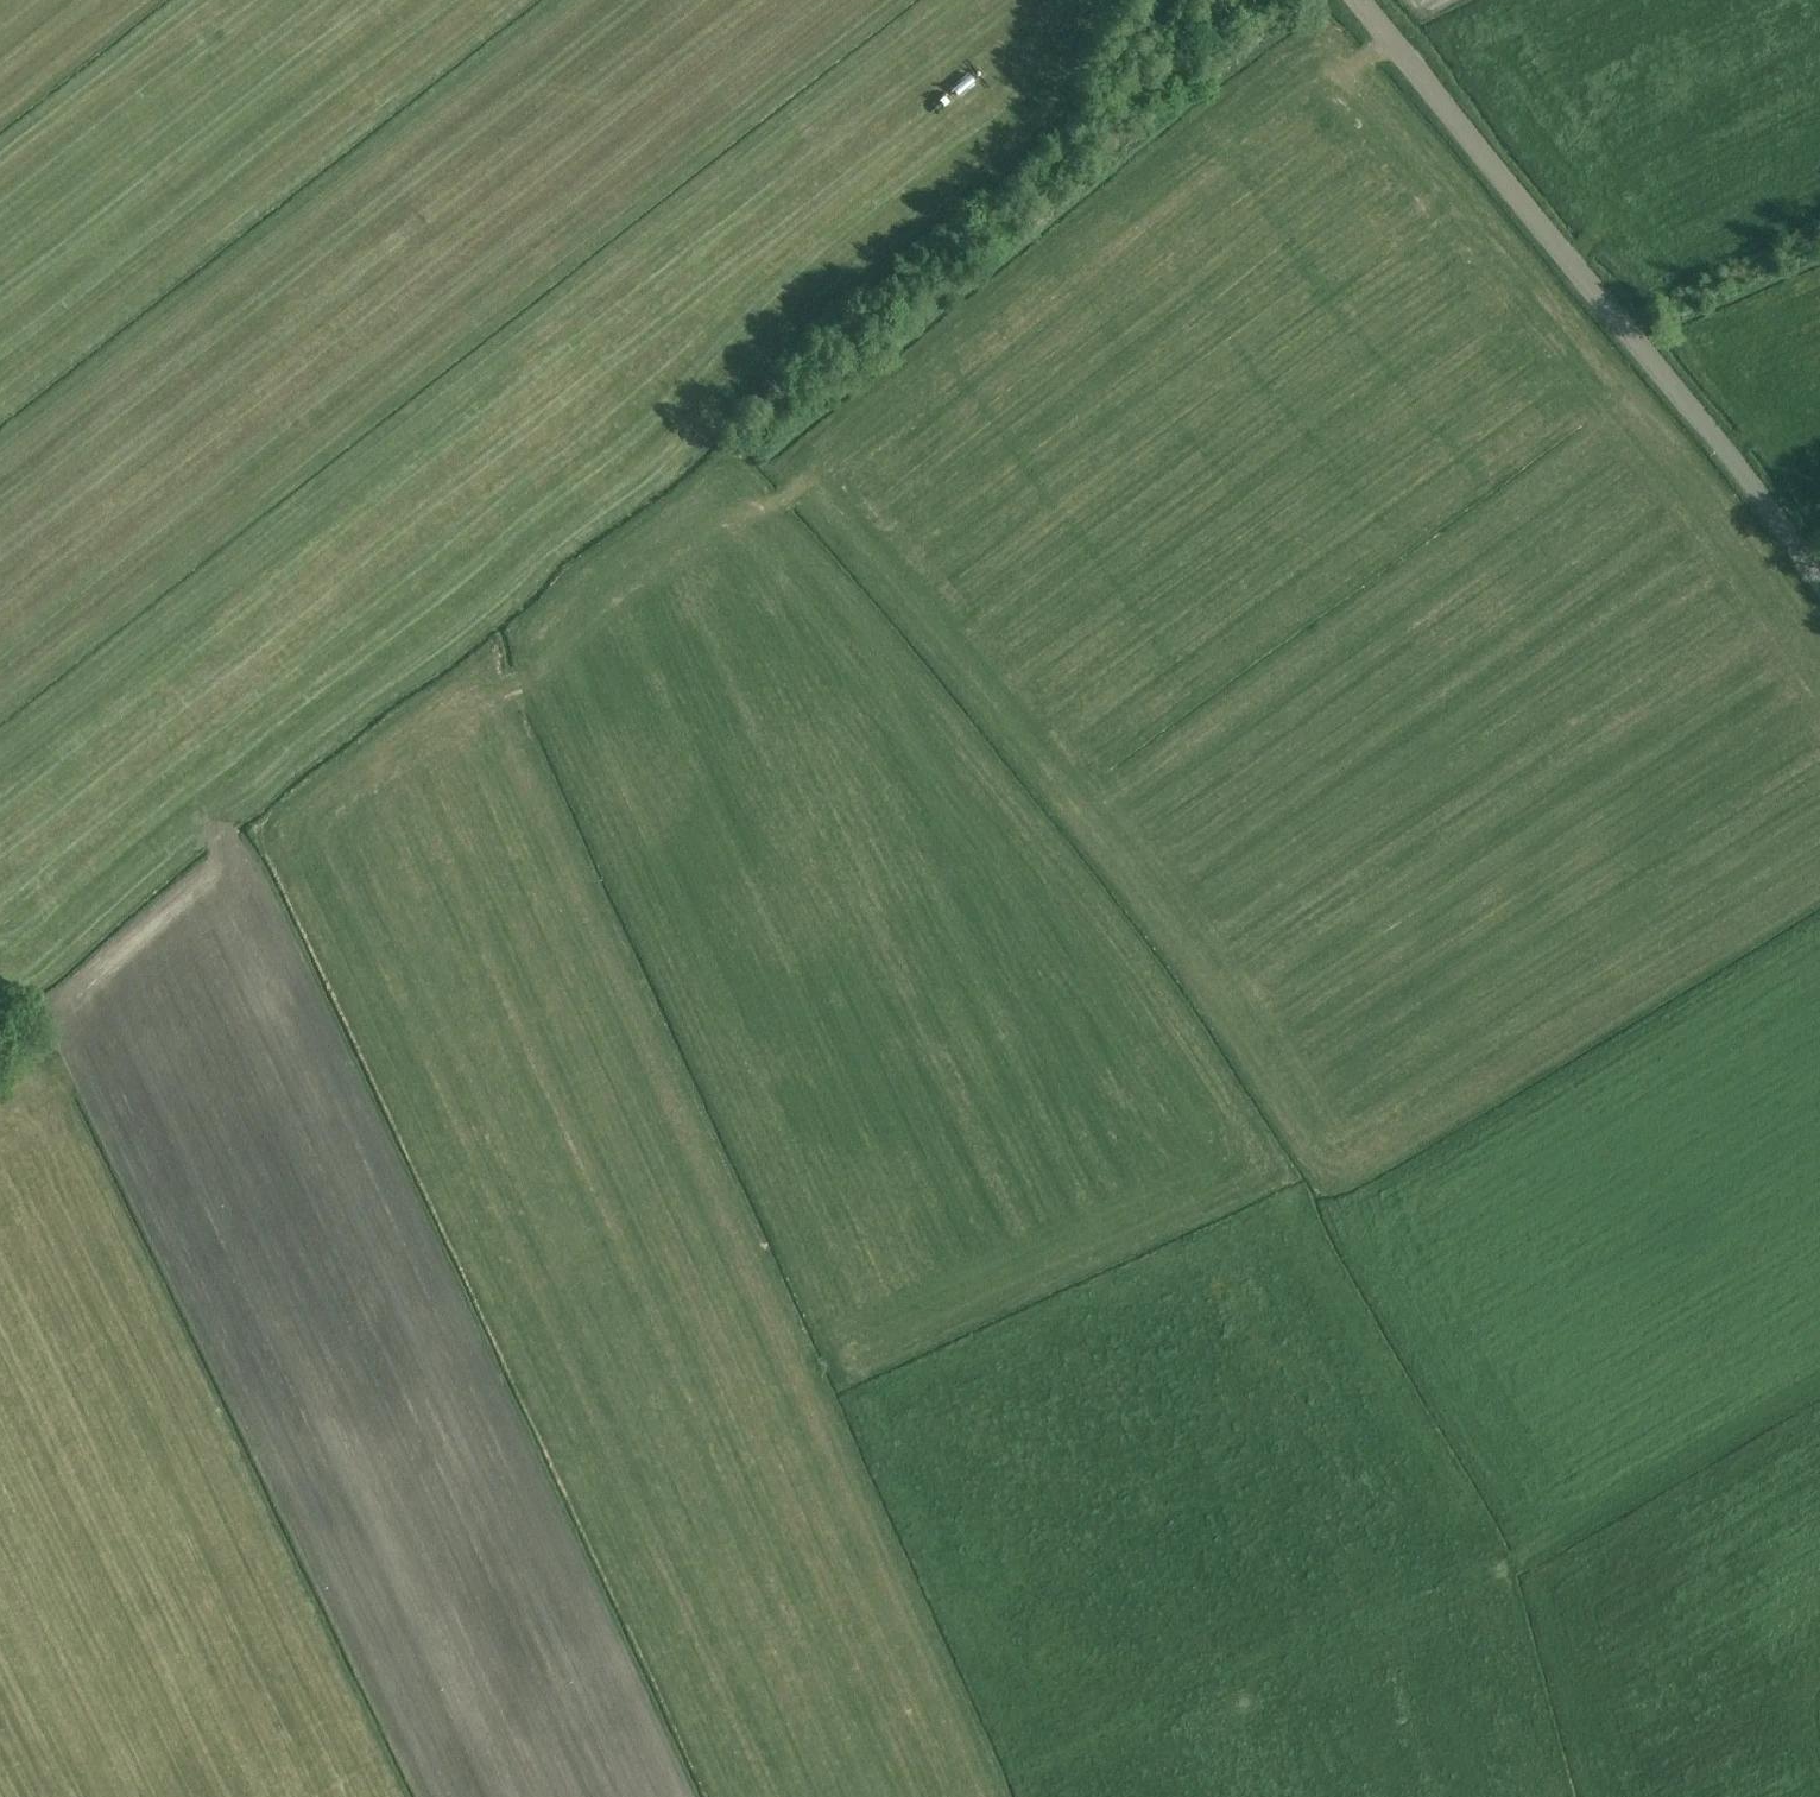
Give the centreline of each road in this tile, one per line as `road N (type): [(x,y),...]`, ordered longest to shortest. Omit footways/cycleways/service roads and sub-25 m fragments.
road 1 (residential): [(1819,573),(1354,0)]

